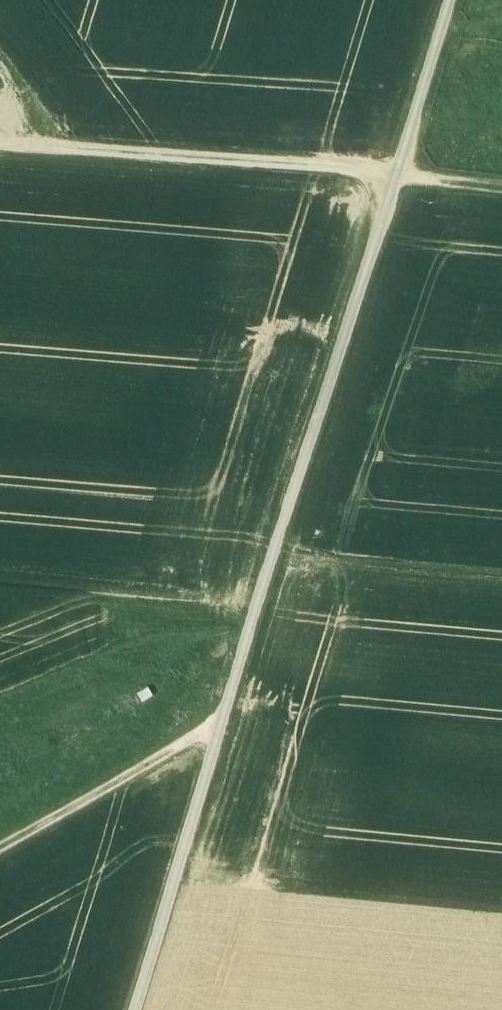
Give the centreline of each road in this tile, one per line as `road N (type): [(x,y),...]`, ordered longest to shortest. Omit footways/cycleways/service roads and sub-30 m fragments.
road 1 (track): [(134,1009),(451,0)]
road 2 (track): [(501,182),(0,140)]
road 3 (track): [(220,728),(0,846)]

